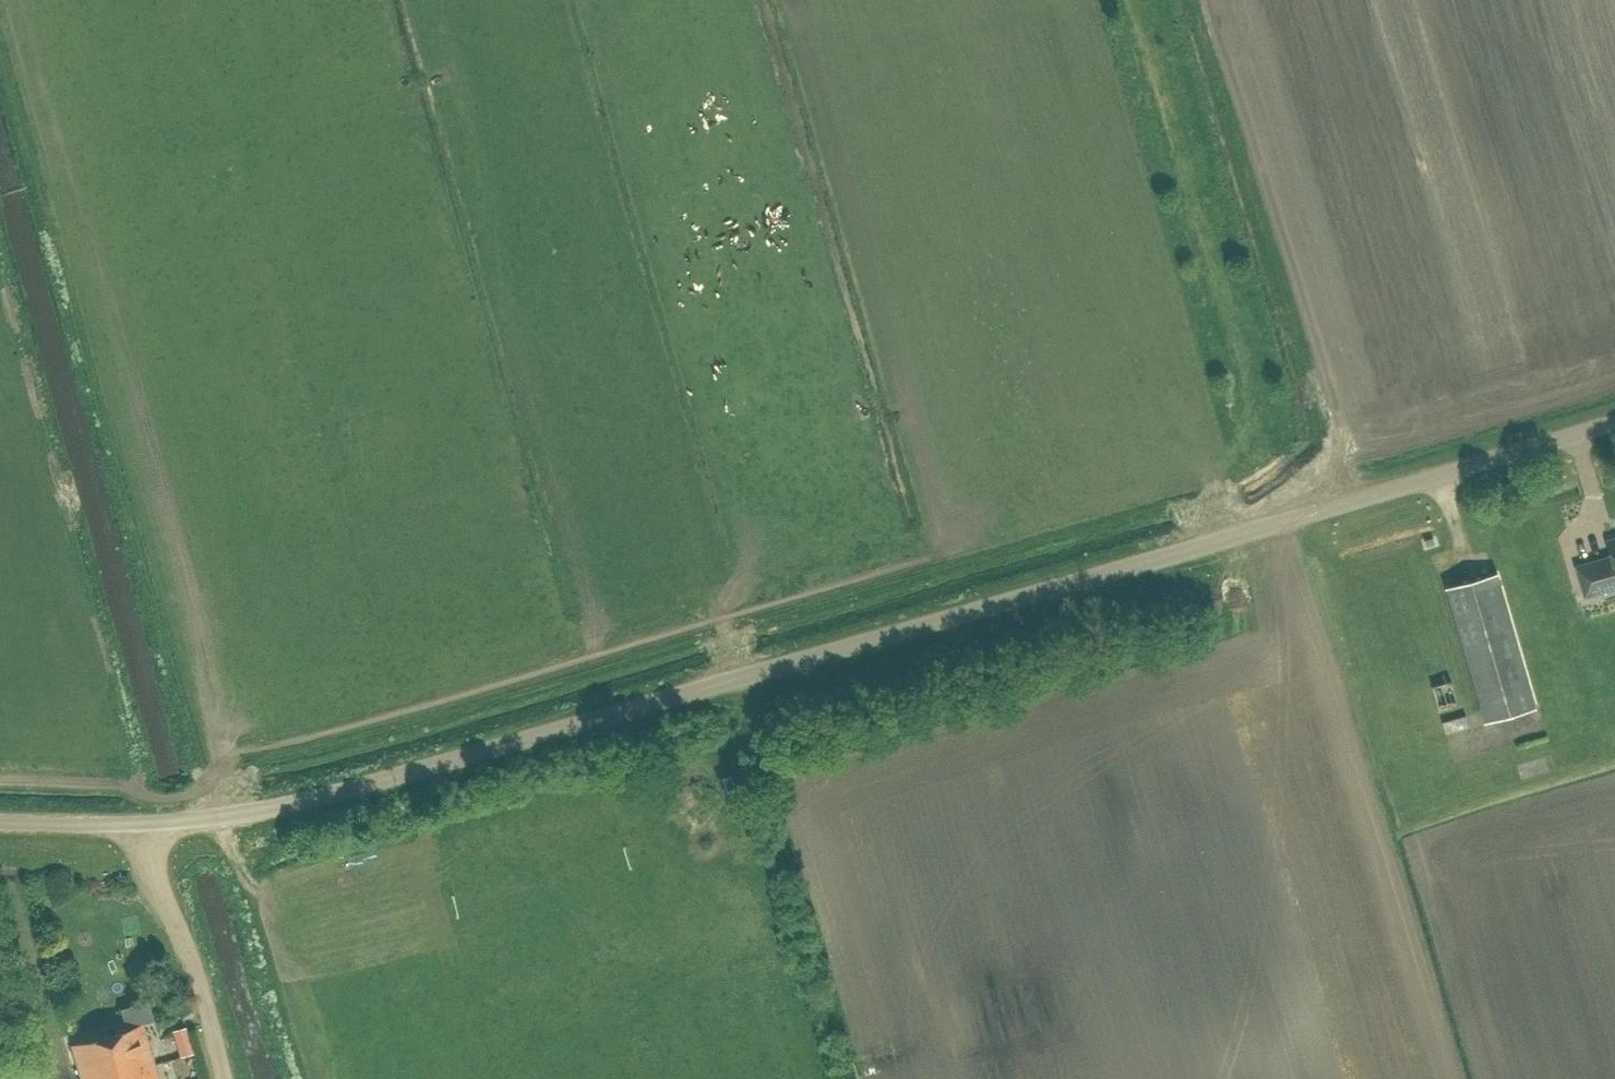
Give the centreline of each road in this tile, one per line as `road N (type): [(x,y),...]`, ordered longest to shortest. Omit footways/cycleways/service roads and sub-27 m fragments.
road 1 (unclassified): [(0,819),(160,825),(305,803),(1614,422)]

